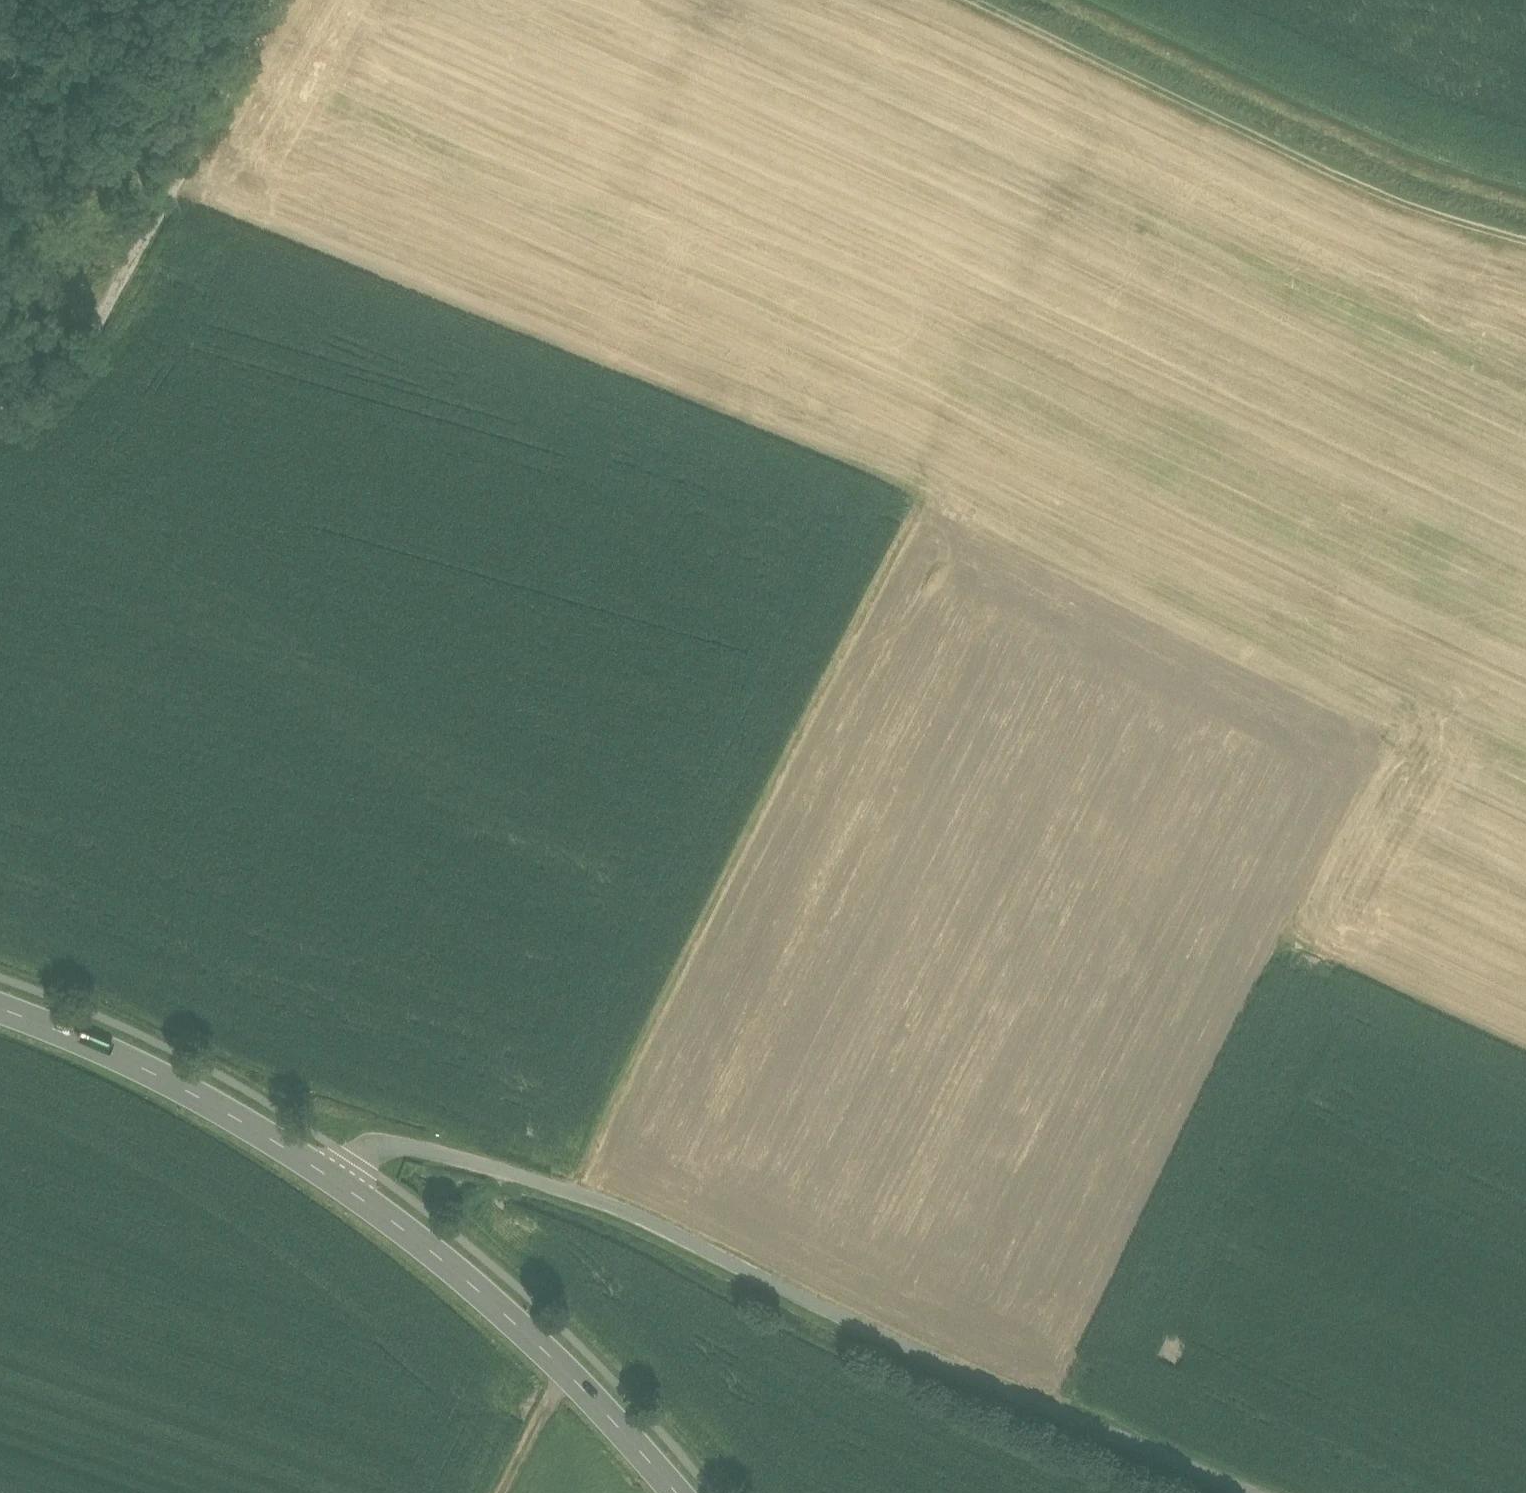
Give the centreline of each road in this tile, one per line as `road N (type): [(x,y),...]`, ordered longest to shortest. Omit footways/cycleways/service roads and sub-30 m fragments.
road 1 (residential): [(1232,1492),(874,1340),(619,1214),(491,1167),(371,1150),(331,1176)]
road 2 (track): [(960,0),(1365,193),(1525,246)]
road 3 (track): [(0,415),(53,389),(274,0)]
road 4 (secondary): [(669,1492),(480,1288),(331,1176)]
road 5 (secondary): [(331,1176),(186,1089),(0,1009)]
road 6 (track): [(564,1378),(499,1492)]

